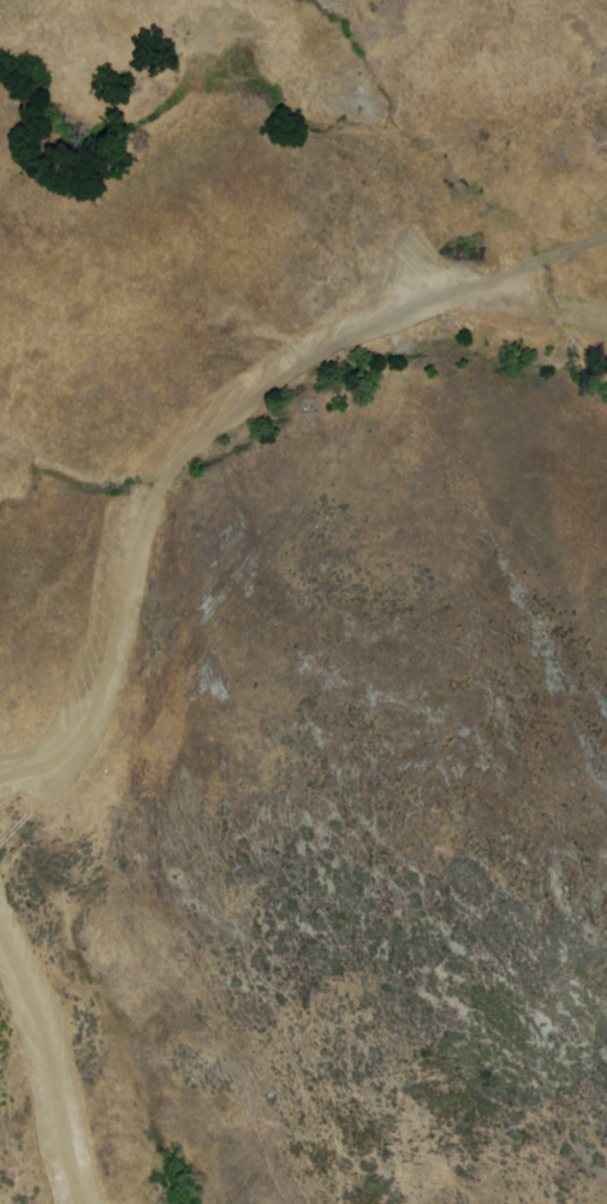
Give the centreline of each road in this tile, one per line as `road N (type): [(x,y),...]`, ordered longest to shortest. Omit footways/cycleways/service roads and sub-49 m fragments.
road 1 (track): [(0,784),(53,767),(84,722),(149,511),(175,462),(311,354),(451,306)]
road 2 (track): [(84,1203),(41,1019),(0,945)]

